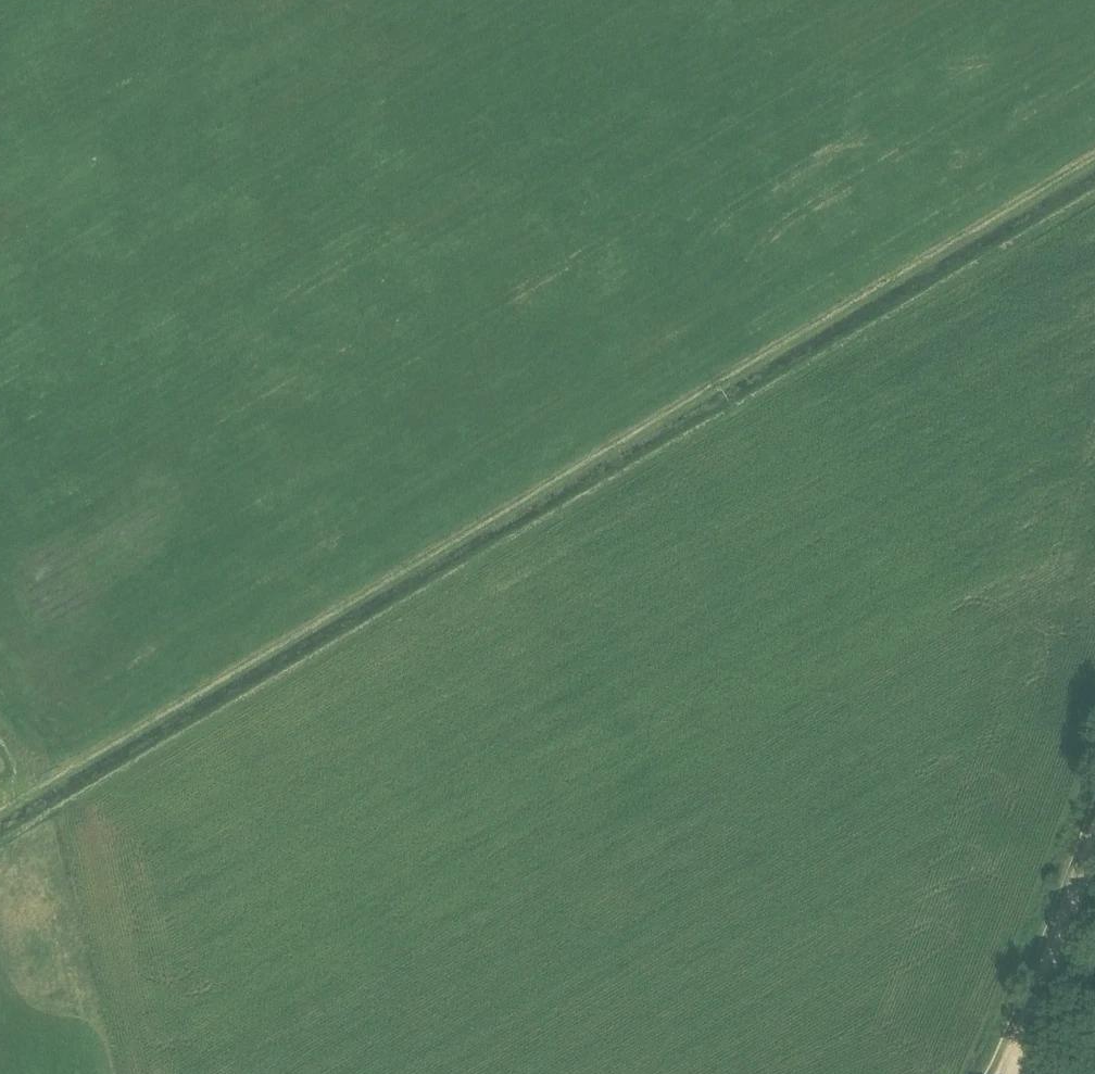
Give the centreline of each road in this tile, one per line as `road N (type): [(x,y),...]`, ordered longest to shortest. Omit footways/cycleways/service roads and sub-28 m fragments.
road 1 (track): [(1094,823),(1002,1073)]

